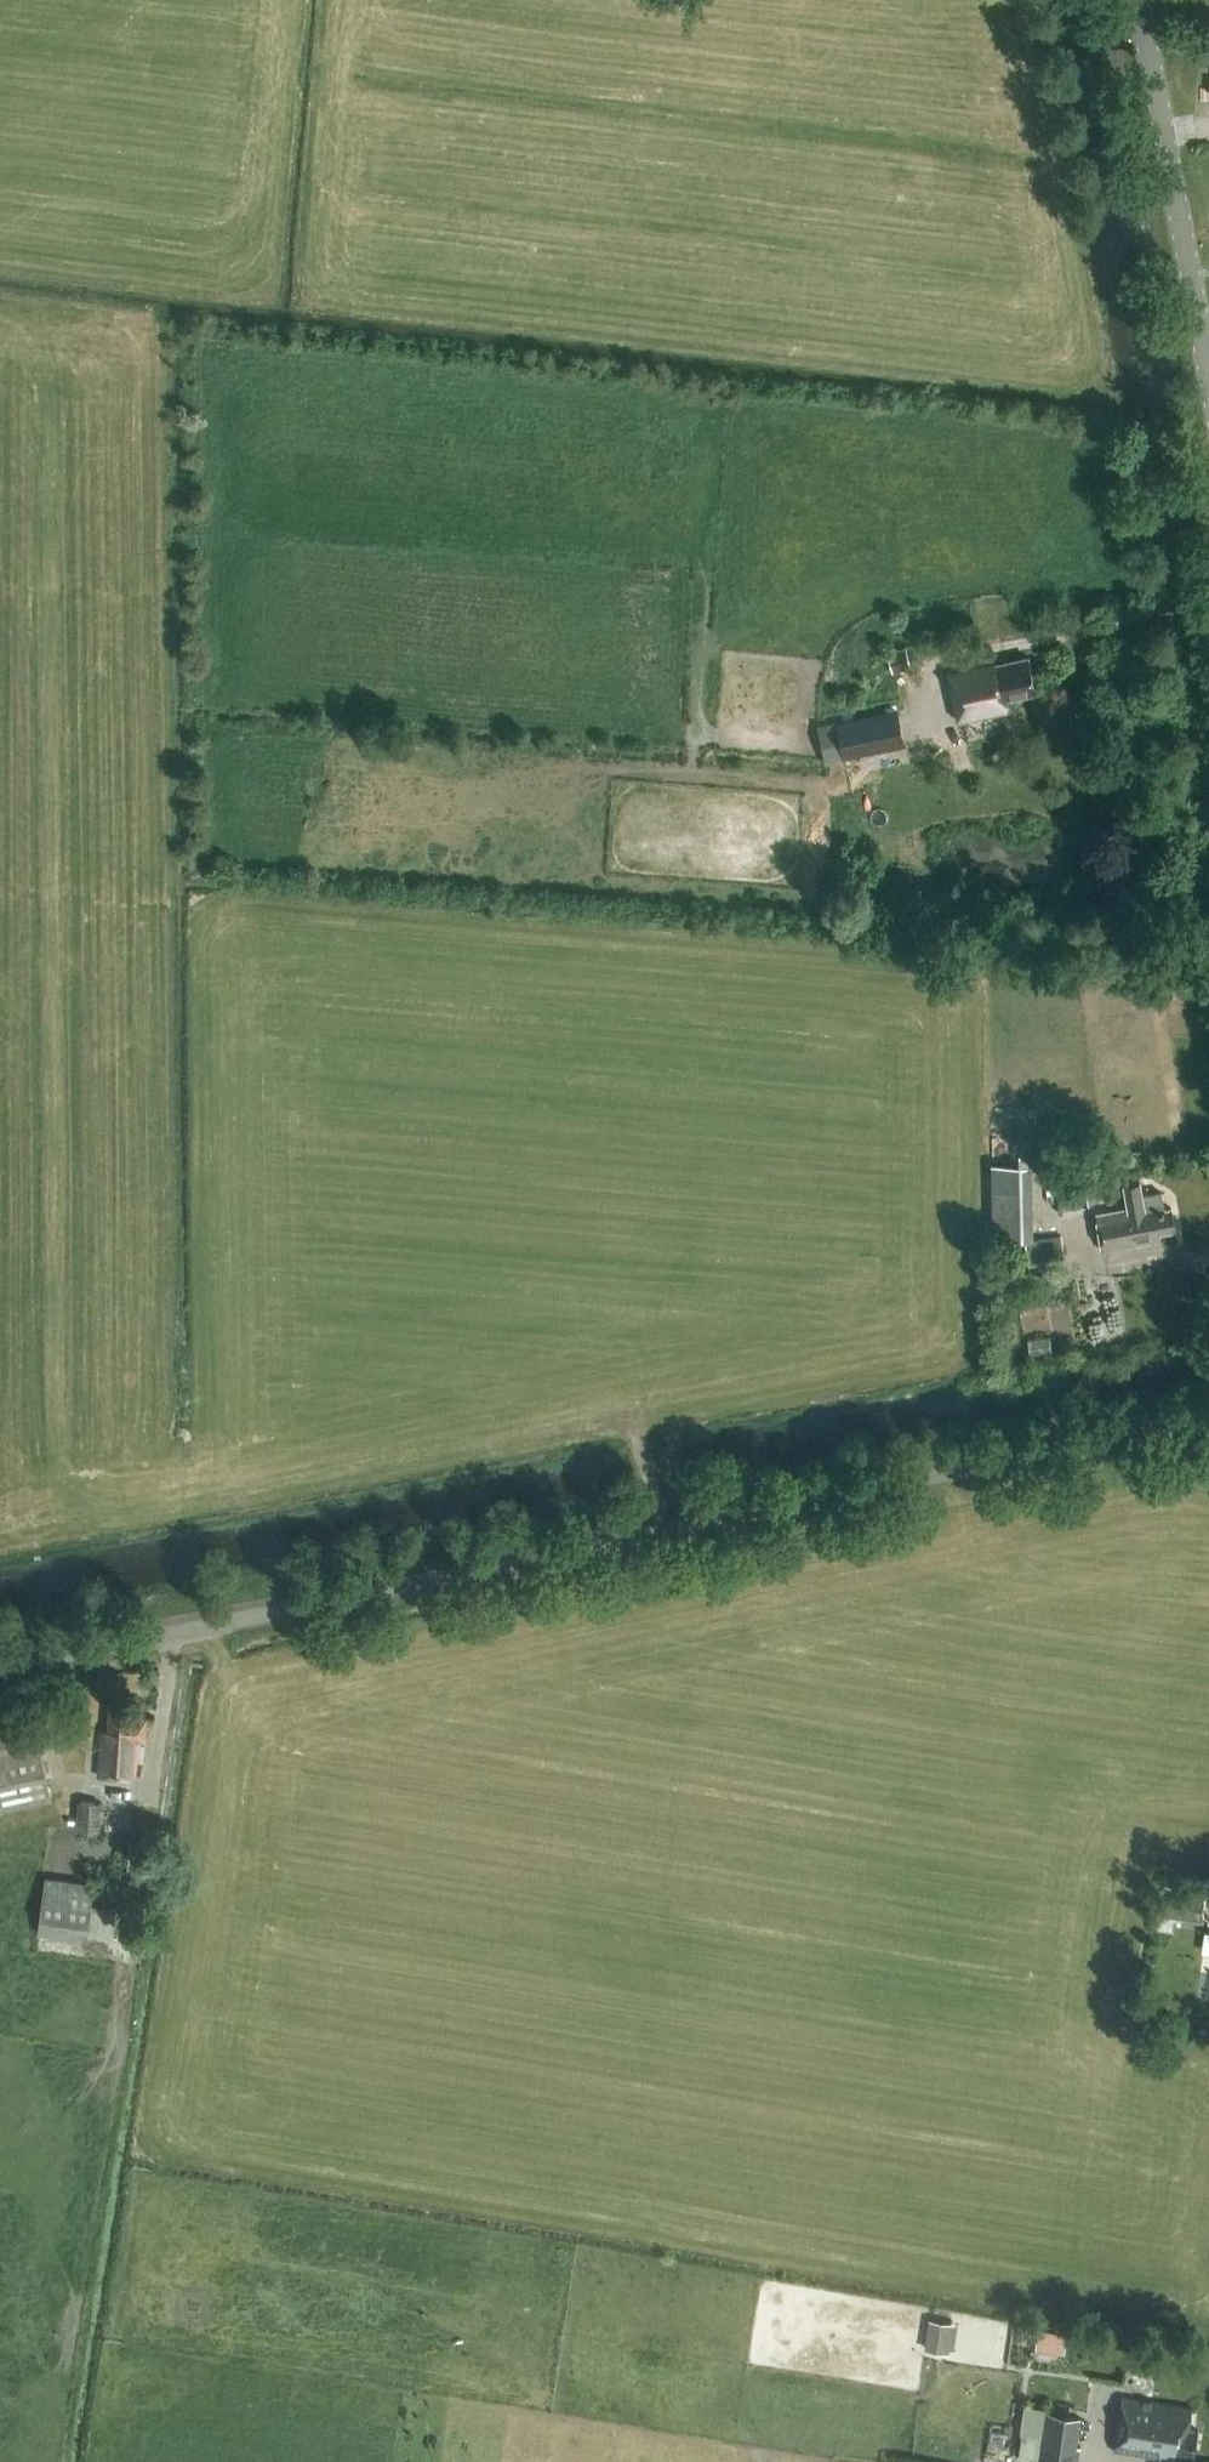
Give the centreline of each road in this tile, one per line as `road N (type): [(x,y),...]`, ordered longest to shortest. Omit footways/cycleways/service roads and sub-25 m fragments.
road 1 (unclassified): [(0,1656),(1208,1422)]
road 2 (unclassified): [(1208,396),(1133,0)]
road 3 (track): [(1208,610),(943,659)]

